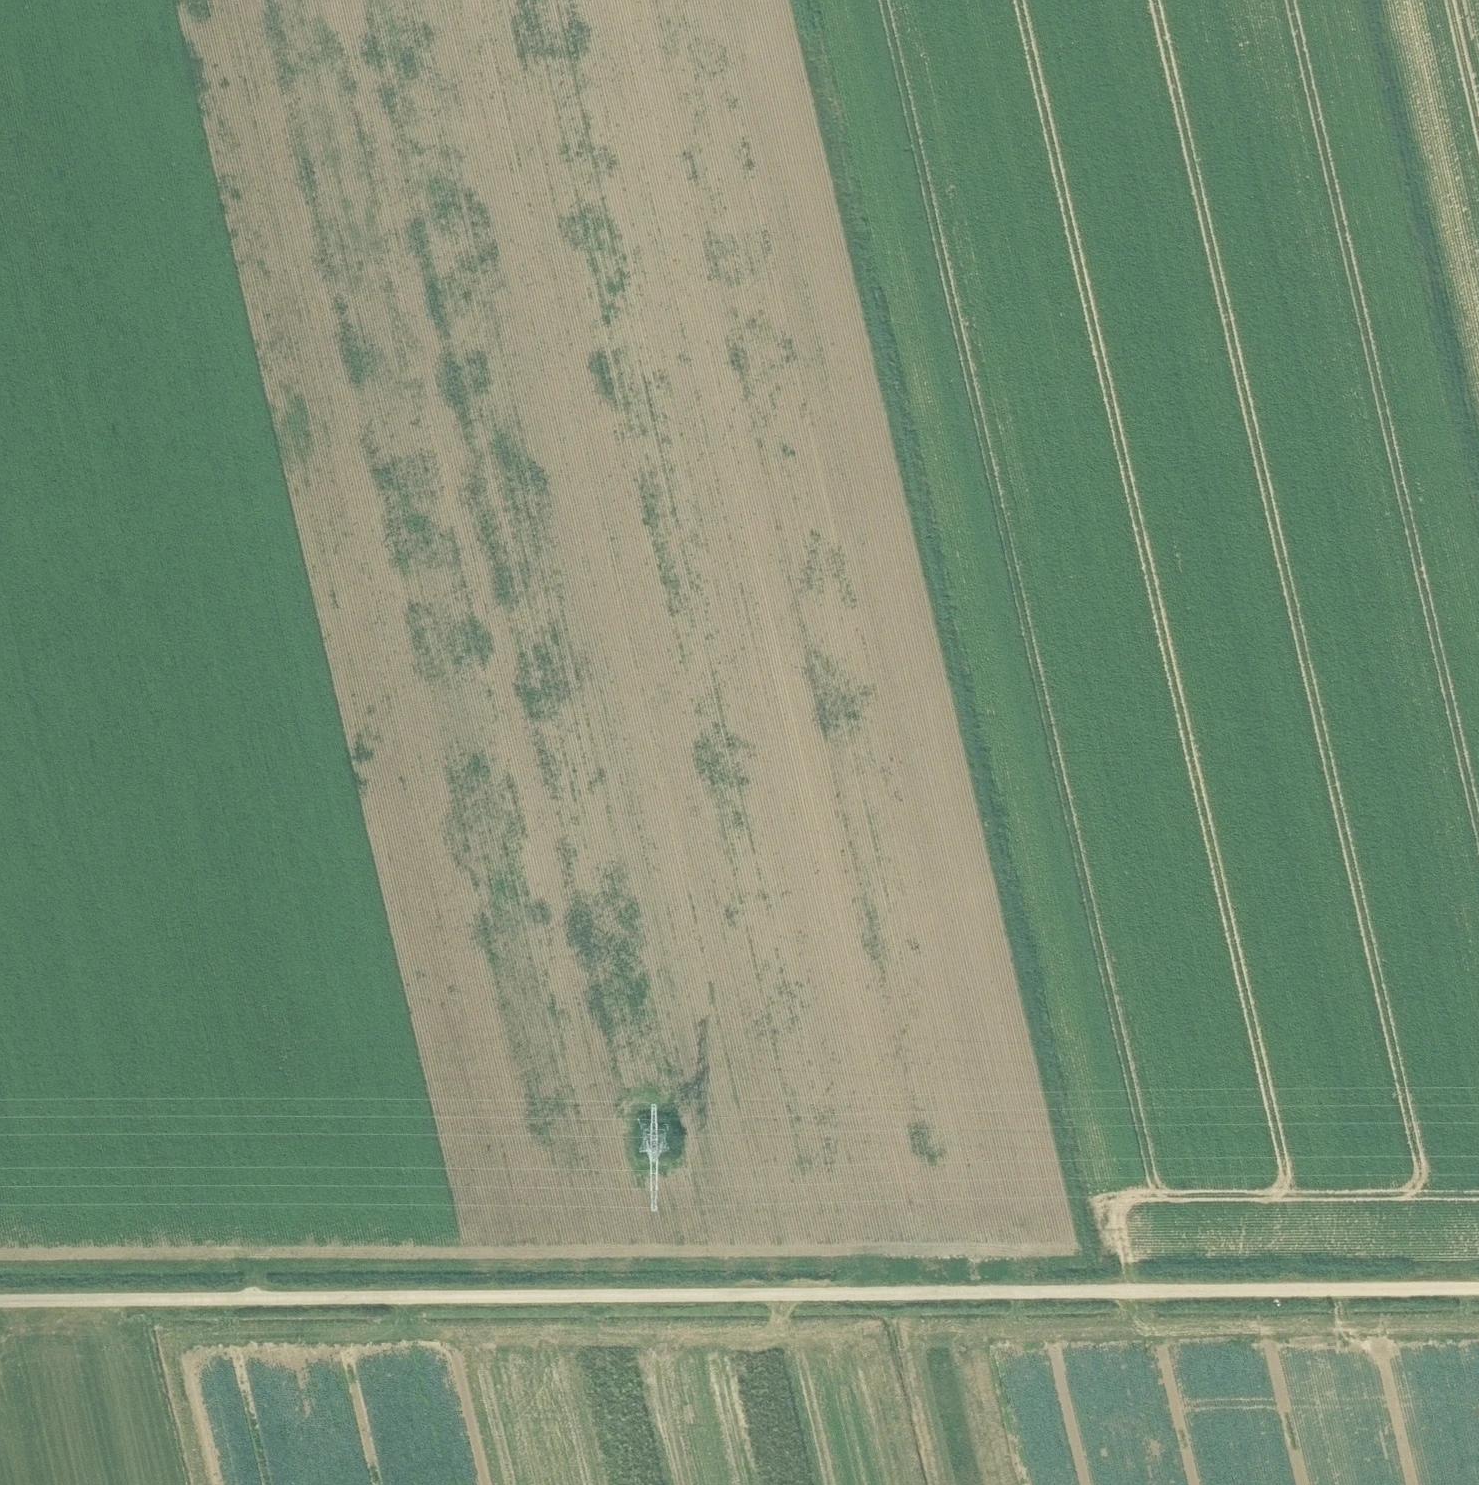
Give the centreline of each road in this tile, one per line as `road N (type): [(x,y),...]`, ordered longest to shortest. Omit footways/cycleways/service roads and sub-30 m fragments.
road 1 (unclassified): [(0,1302),(1478,1289)]

